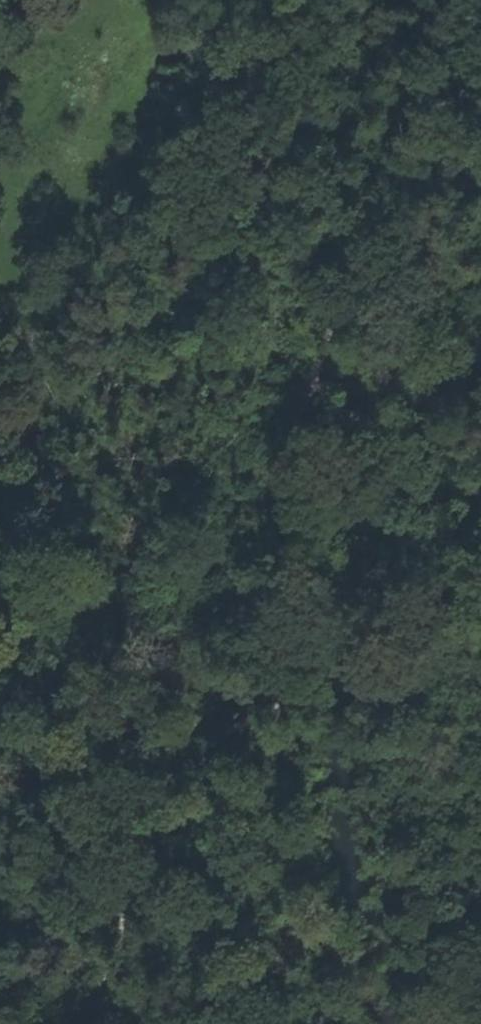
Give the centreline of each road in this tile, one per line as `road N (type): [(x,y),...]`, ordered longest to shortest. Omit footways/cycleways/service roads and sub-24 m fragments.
road 1 (track): [(146,1023),(266,822),(329,475),(480,102)]

